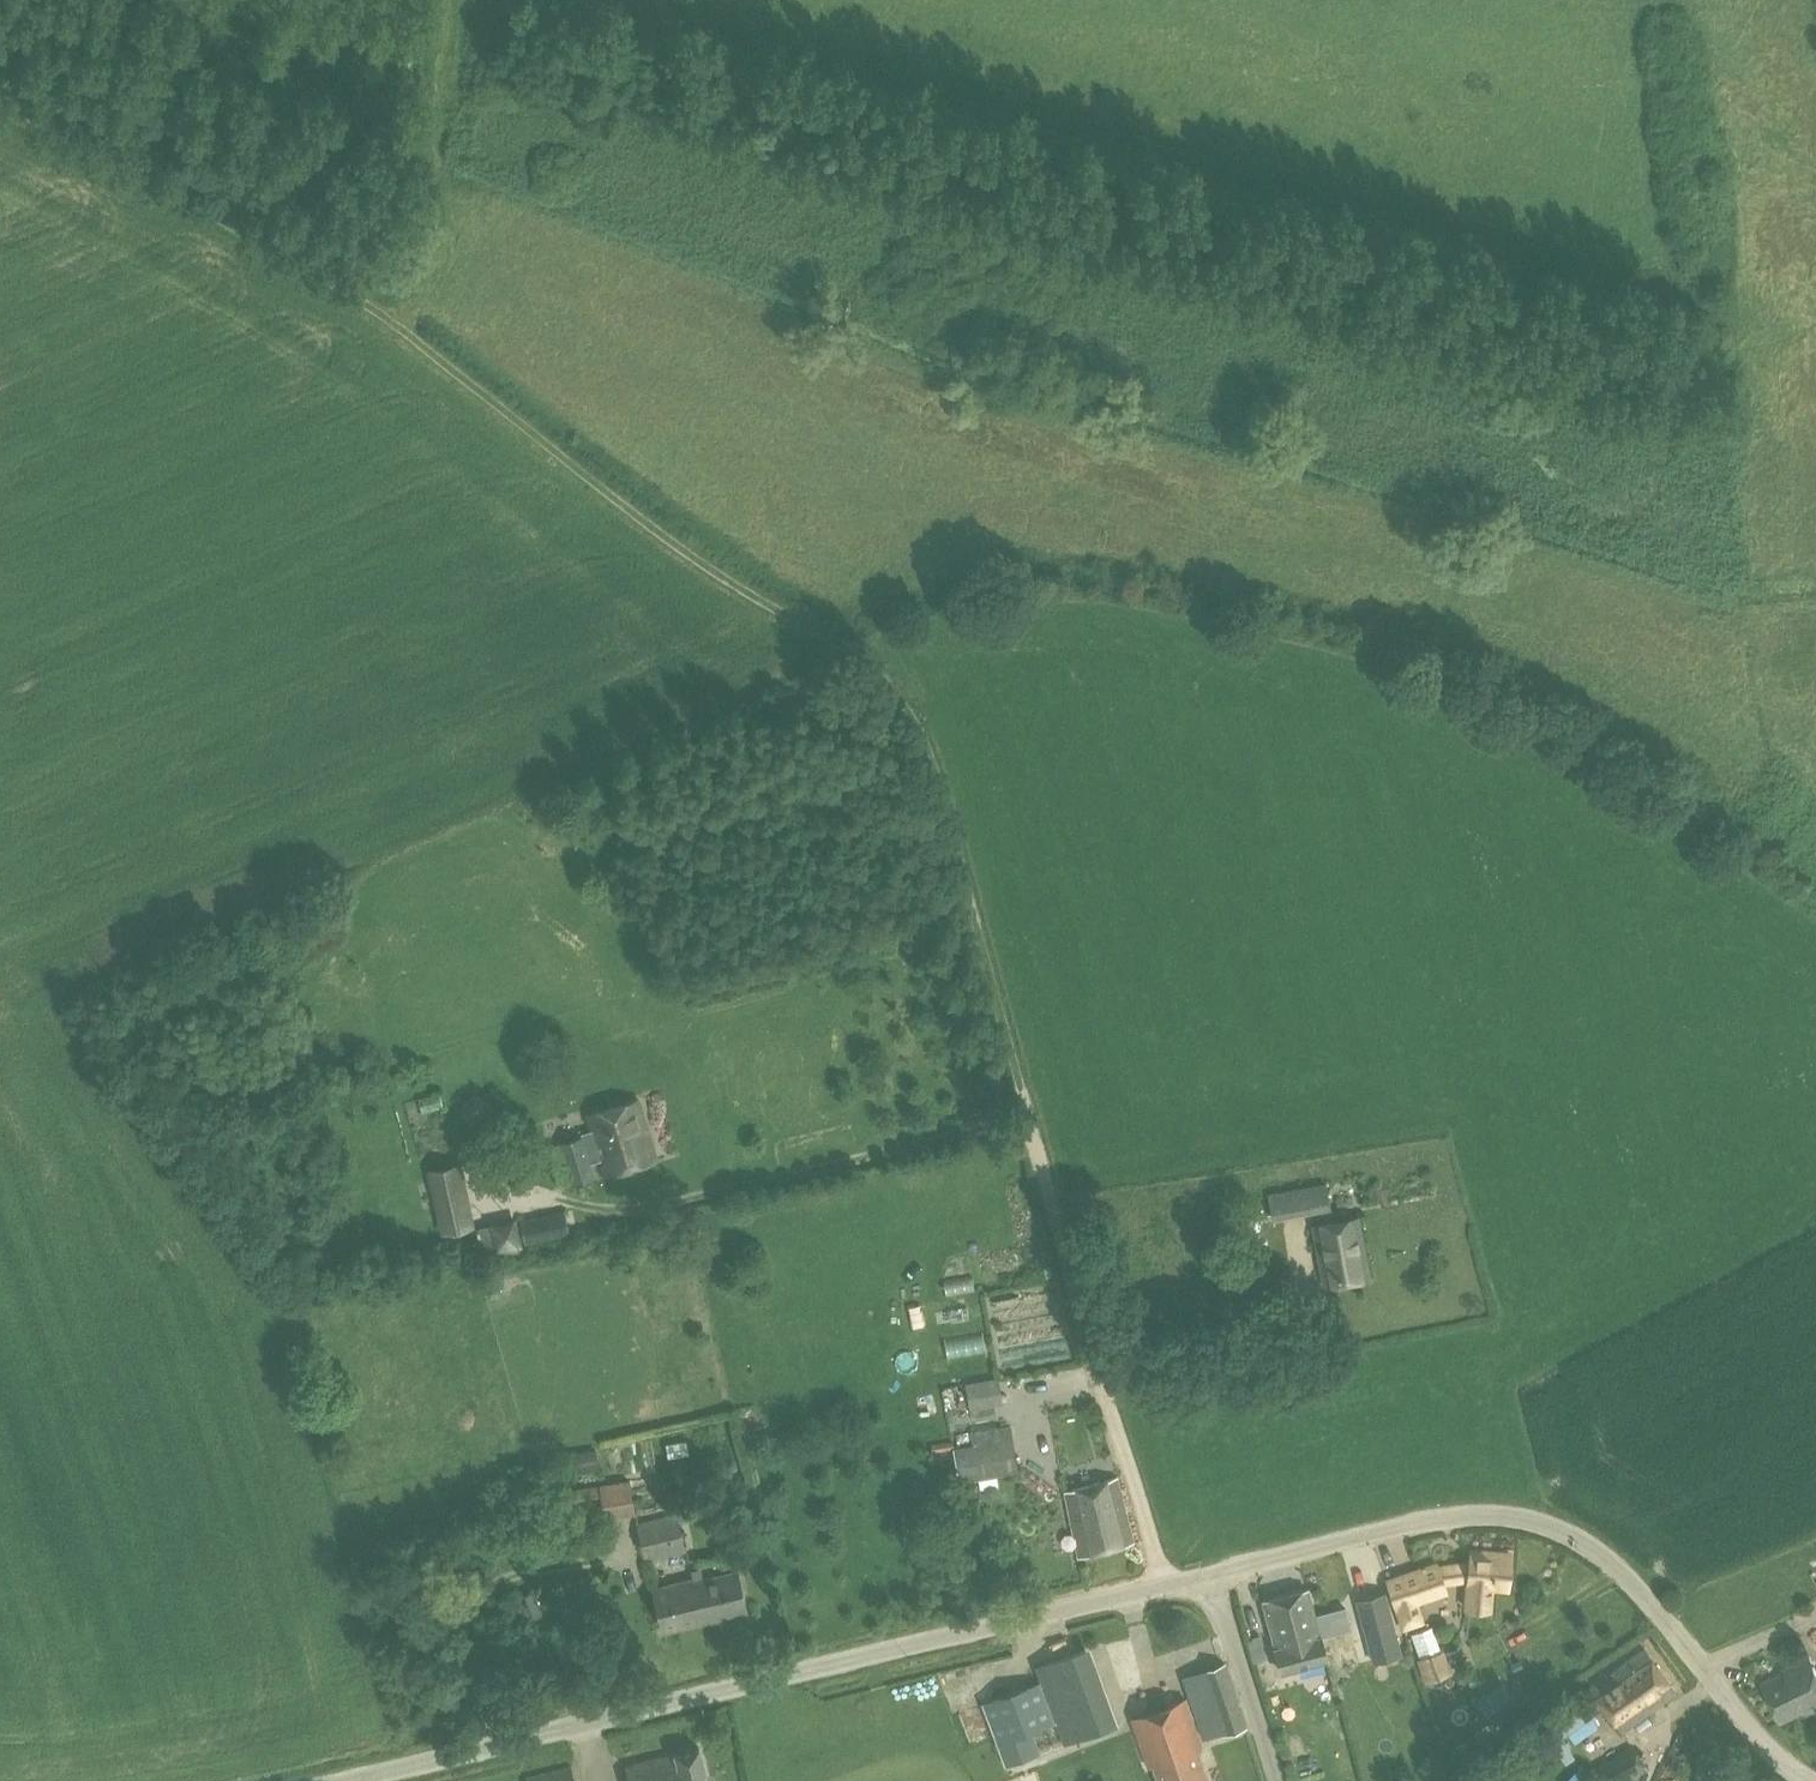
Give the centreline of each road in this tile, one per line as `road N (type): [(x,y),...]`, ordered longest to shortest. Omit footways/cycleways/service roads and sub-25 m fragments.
road 1 (track): [(377,311),(675,542),(874,666),(907,701),(945,778),(1027,1116)]
road 2 (unclassified): [(348,1780),(1212,1574)]
road 3 (unclassified): [(1212,1574),(1463,1514),(1518,1513),(1560,1527),(1648,1598),(1771,1754),(1814,1780)]
road 4 (track): [(1027,1116),(1163,1586)]
road 5 (track): [(556,1199),(635,1210),(667,1205),(1027,1116)]
road 6 (track): [(0,98),(377,311)]
road 7 (unclassified): [(1277,1780),(1212,1574)]

